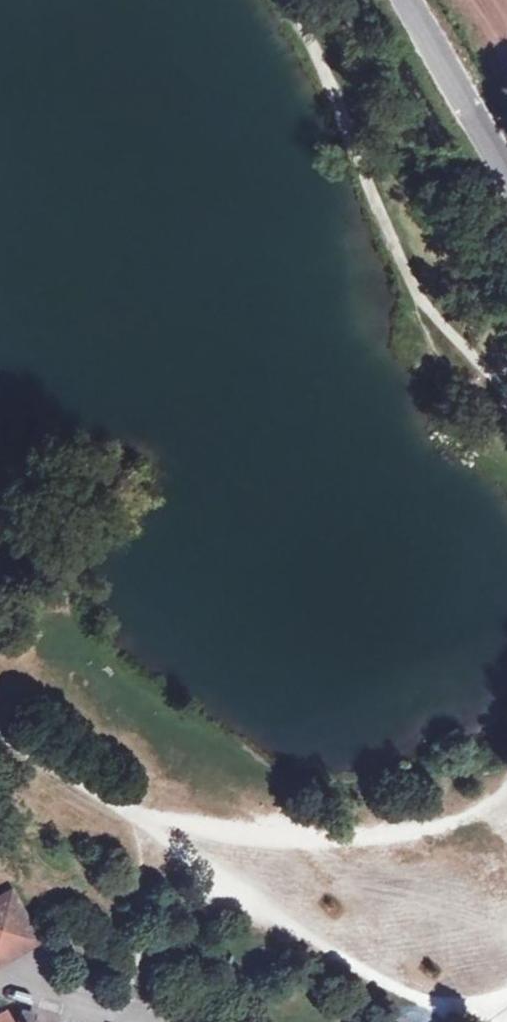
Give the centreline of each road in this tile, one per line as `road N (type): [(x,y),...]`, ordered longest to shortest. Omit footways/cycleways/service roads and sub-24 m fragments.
road 1 (unclassified): [(506,166),(412,0)]

